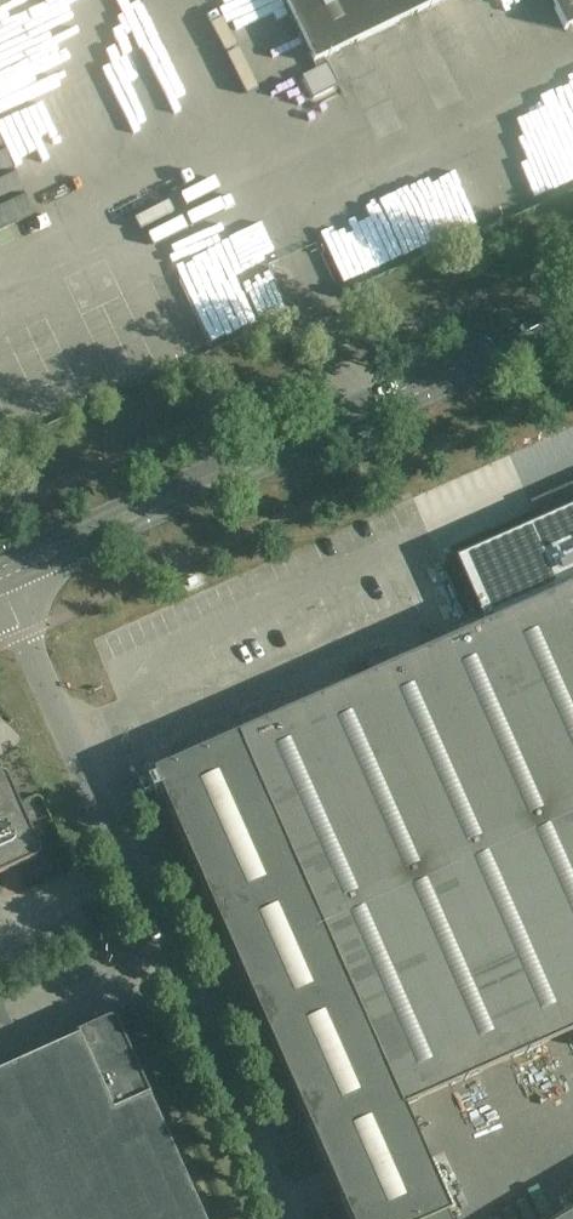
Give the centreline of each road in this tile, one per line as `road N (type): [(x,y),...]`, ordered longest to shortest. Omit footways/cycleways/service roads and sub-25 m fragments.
road 1 (unclassified): [(292,1218),(5,586)]
road 2 (secondary): [(572,307),(0,565)]
road 3 (secondary): [(5,586),(572,332)]

